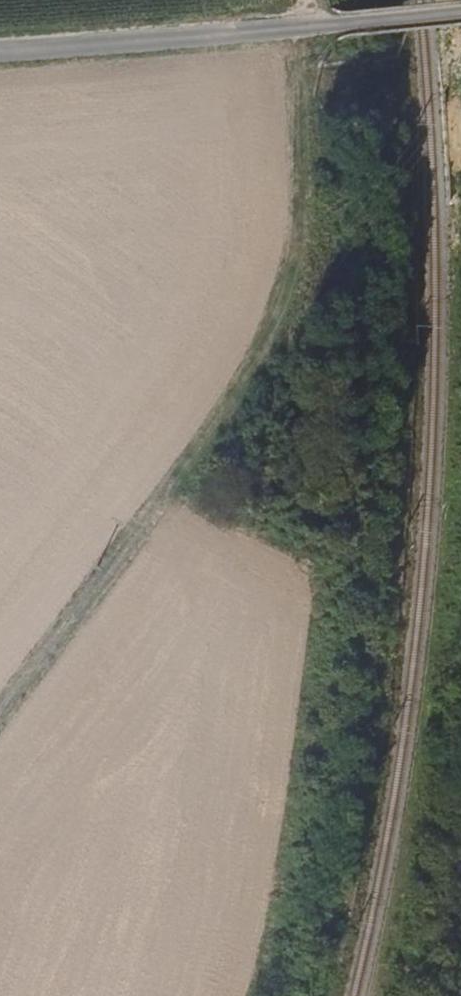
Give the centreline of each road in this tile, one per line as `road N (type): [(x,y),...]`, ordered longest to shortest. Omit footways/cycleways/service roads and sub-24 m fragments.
road 1 (track): [(315,0),(295,250),(265,347),(0,726)]
road 2 (unclassified): [(0,50),(460,13)]

